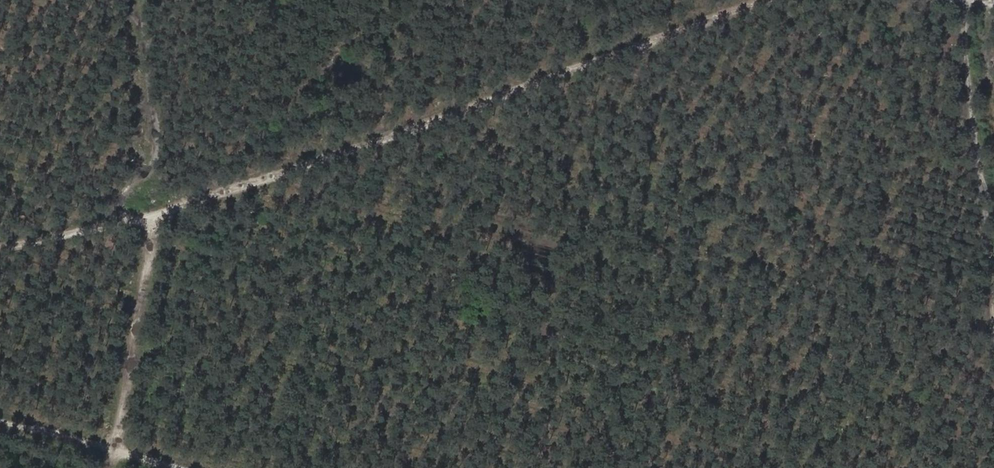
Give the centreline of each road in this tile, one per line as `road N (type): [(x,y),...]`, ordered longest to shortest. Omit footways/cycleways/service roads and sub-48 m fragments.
road 1 (track): [(772,0),(329,162),(152,215),(0,248)]
road 2 (track): [(152,215),(110,467)]
road 3 (track): [(968,0),(993,223)]
road 4 (track): [(187,467),(0,419)]

